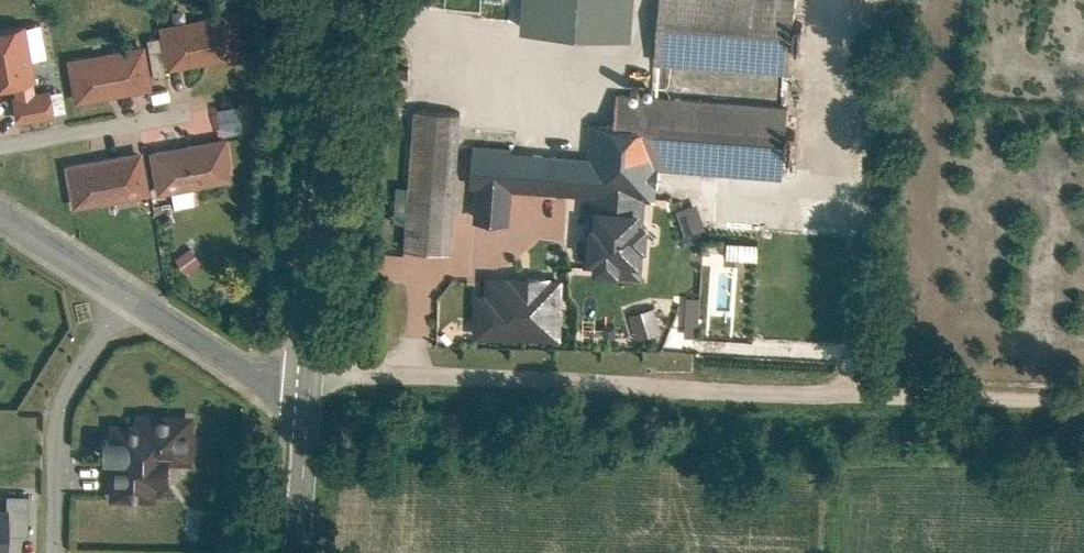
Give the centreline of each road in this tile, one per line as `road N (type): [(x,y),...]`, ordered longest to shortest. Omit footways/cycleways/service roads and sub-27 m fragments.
road 1 (track): [(1083,398),(303,367)]
road 2 (tertiary): [(328,0),(303,367)]
road 3 (residential): [(134,293),(59,398),(54,552)]
road 4 (residential): [(134,293),(274,367),(303,367)]
road 5 (tertiary): [(303,367),(290,552)]
road 6 (residential): [(172,111),(0,144)]
road 7 (residential): [(0,208),(134,293)]

